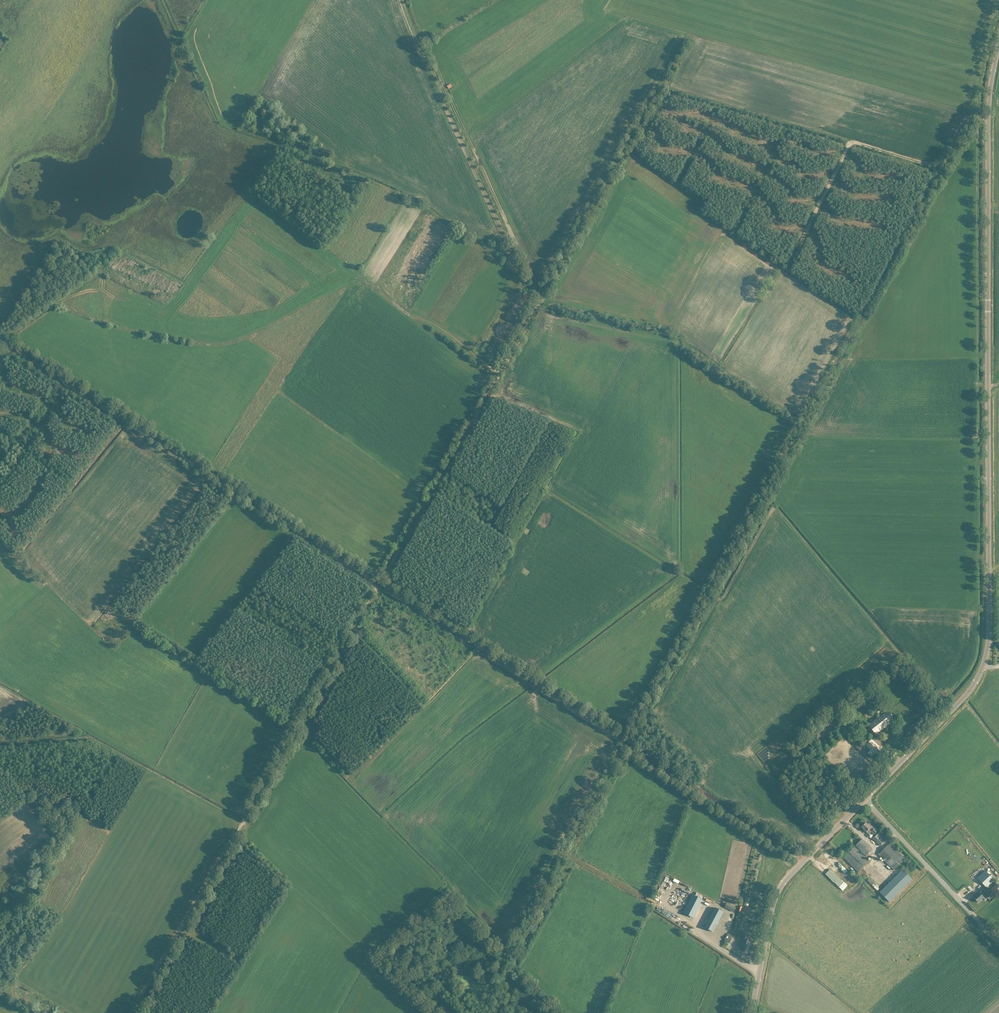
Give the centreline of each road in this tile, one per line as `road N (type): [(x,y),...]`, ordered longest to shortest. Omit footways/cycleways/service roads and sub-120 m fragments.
road 1 (track): [(0,341),(806,858)]
road 2 (tertiary): [(867,797),(960,707),(989,657),(988,134),(998,49)]
road 3 (tertiary): [(752,1012),(778,890),(867,797)]
road 4 (unclassified): [(998,943),(867,797)]

